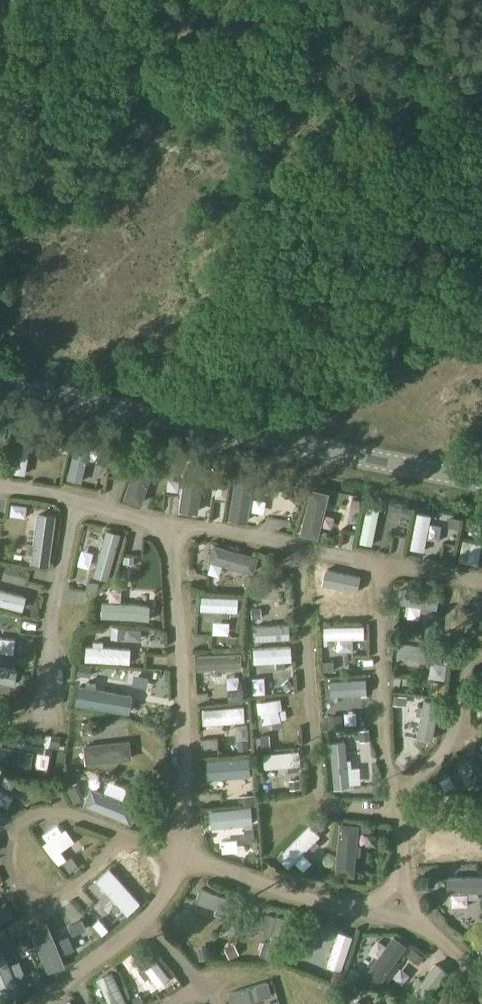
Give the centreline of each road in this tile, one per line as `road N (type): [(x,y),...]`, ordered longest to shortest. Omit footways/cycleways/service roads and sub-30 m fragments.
road 1 (track): [(312,445),(481,362)]

